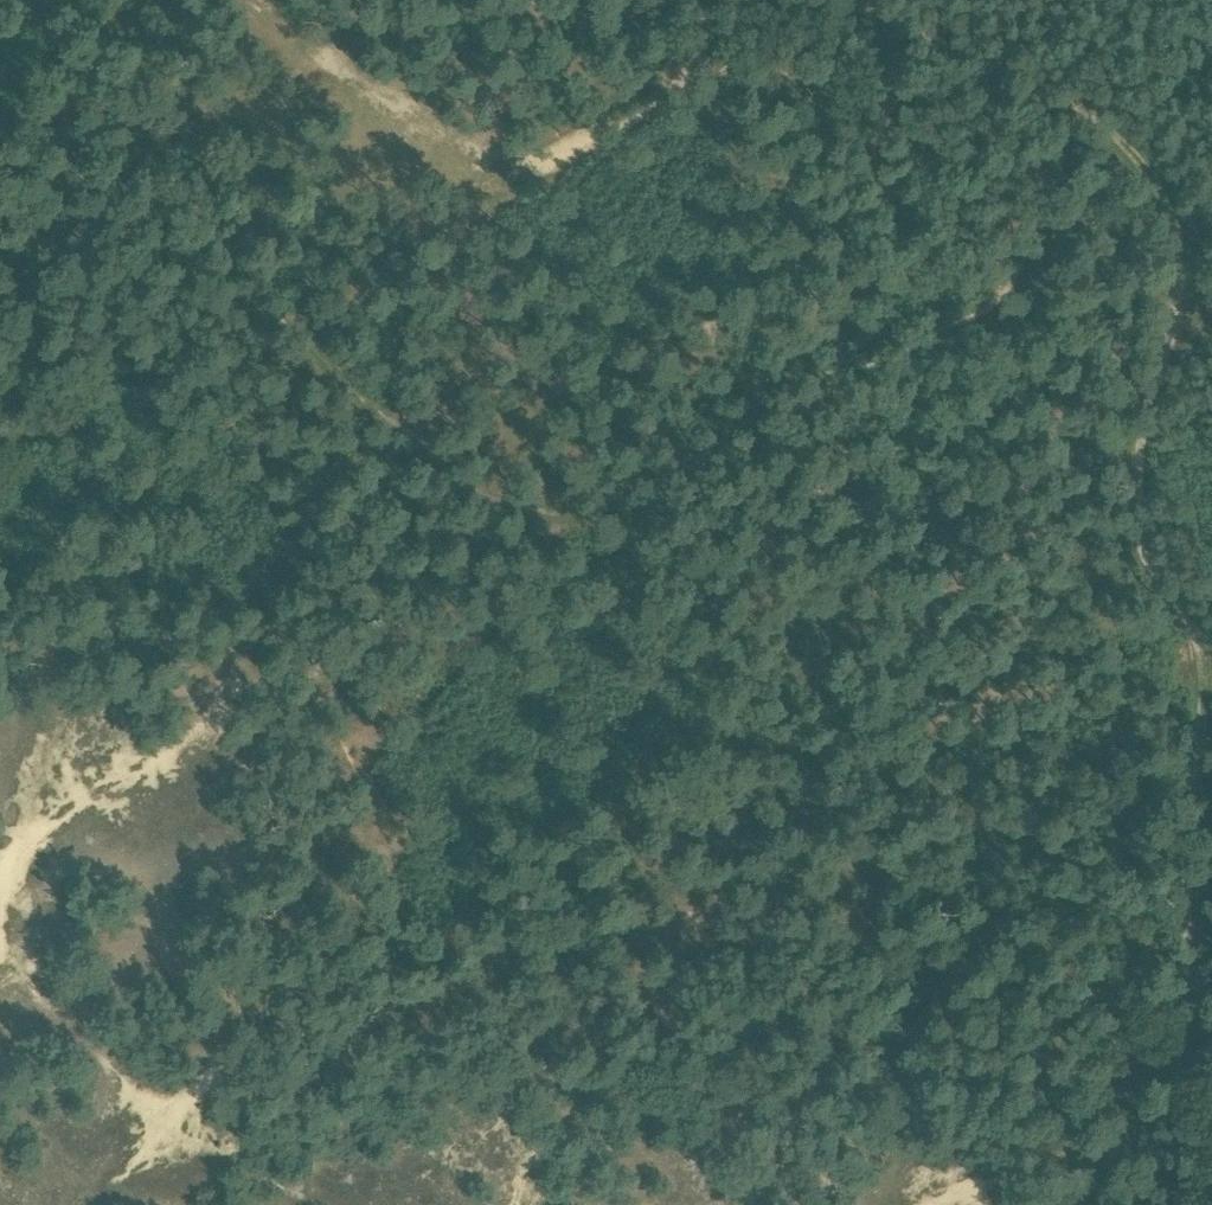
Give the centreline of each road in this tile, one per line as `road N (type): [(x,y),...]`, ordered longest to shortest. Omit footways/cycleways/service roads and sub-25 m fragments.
road 1 (track): [(1177,300),(1169,218),(1117,145),(930,38),(899,0)]

